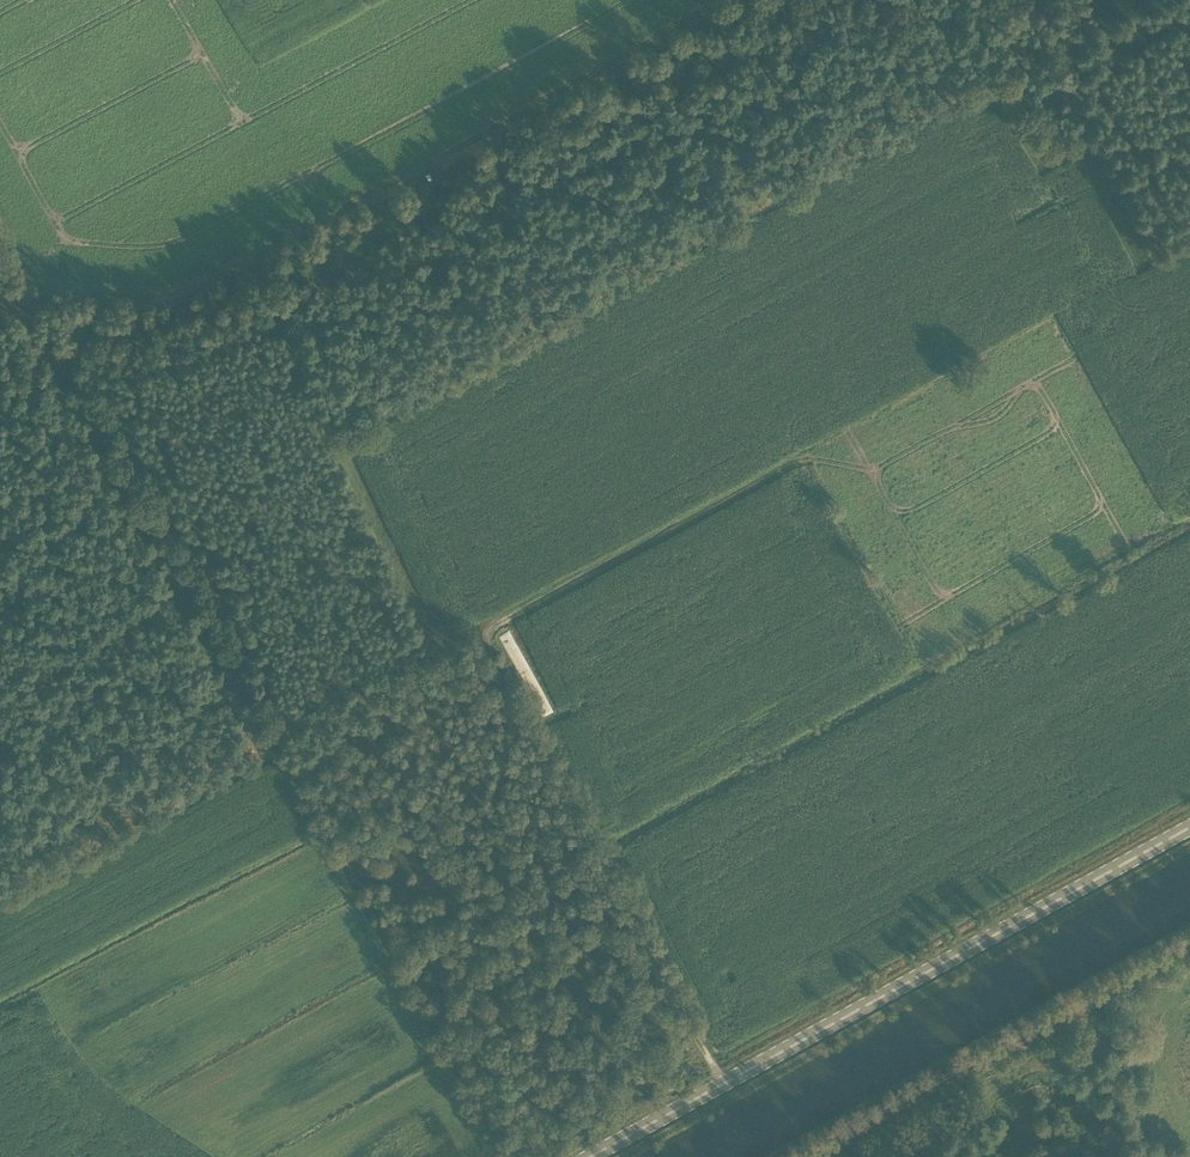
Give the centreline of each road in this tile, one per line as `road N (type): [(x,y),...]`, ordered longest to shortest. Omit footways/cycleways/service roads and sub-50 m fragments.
road 1 (secondary): [(589,1156),(1189,827)]
road 2 (track): [(793,1156),(1189,941)]
road 3 (track): [(0,359),(72,345),(144,354),(178,345),(336,261),(331,223)]
road 4 (track): [(264,299),(335,435)]

